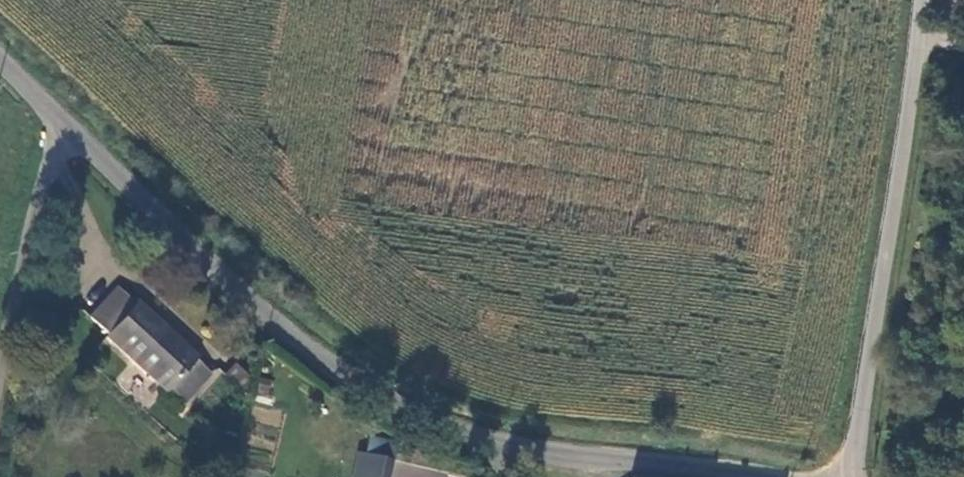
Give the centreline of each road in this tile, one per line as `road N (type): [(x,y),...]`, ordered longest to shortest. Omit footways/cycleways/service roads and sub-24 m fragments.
road 1 (unclassified): [(63,120),(306,343),(416,419),(512,447),(765,476)]
road 2 (unclassified): [(920,0),(854,476)]
road 3 (unclassified): [(63,120),(0,403)]

